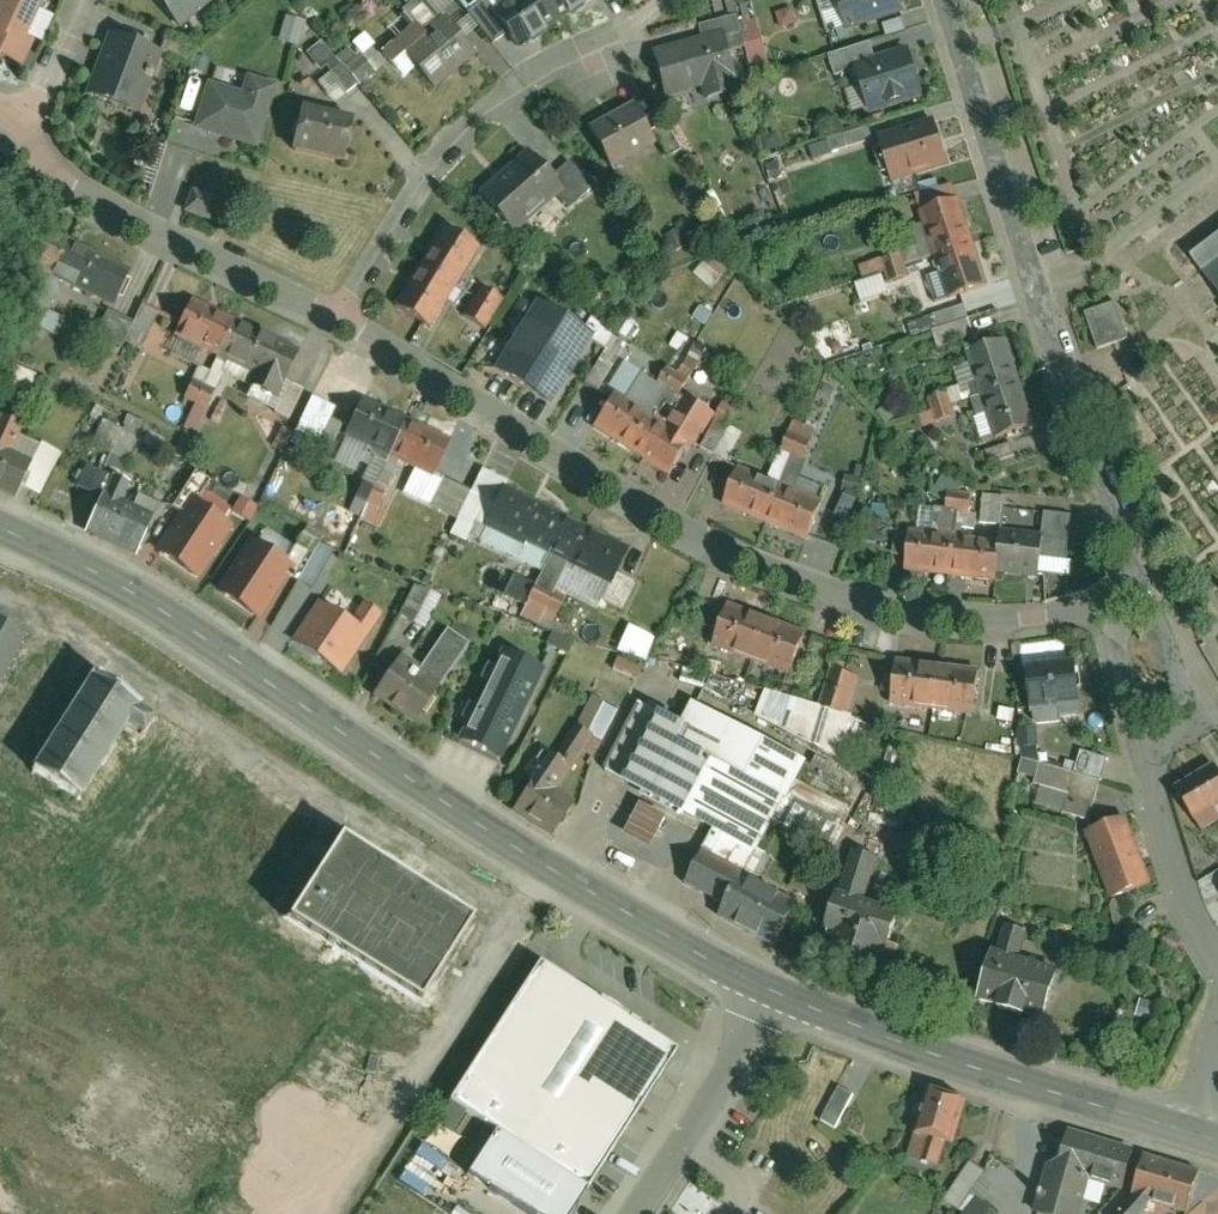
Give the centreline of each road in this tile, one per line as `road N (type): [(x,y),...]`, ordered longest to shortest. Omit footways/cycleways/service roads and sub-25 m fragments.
road 1 (secondary): [(0,532),(120,590),(476,829),(770,991)]
road 2 (residential): [(1097,608),(951,619),(829,592),(745,560),(338,318)]
road 3 (residential): [(1153,591),(1040,295),(942,0)]
road 4 (secondary): [(770,991),(907,1047),(1203,1138)]
road 5 (residential): [(338,318),(466,132),(509,94),(620,35)]
road 6 (residential): [(338,318),(97,202),(50,170),(27,125)]
road 7 (residential): [(627,1213),(770,991)]
road 8 (residential): [(1217,964),(1156,833),(1147,748)]
road 9 (residential): [(1097,608),(1147,748)]
road 10 (residential): [(27,125),(84,0)]
road 11 (residential): [(1217,699),(1153,591)]

